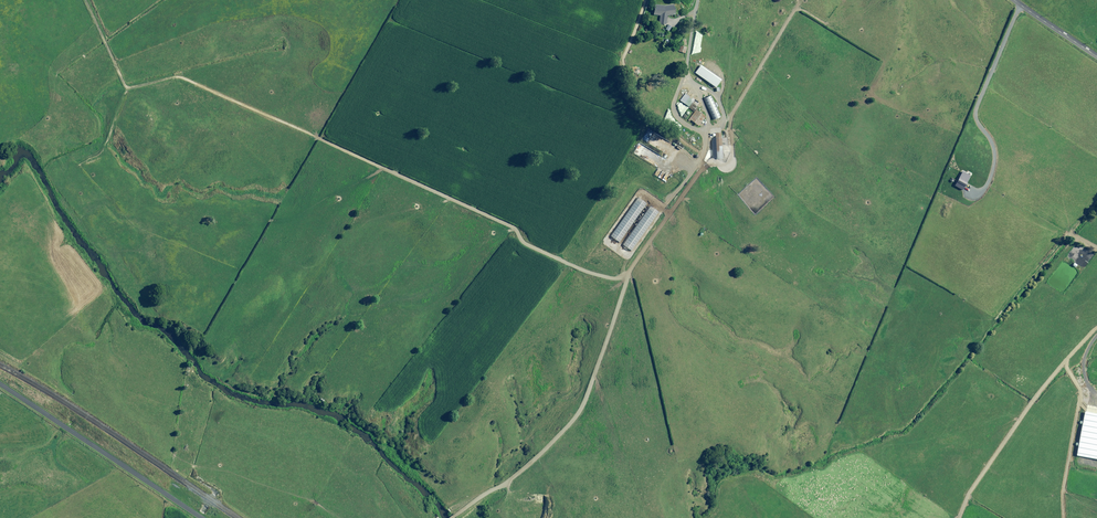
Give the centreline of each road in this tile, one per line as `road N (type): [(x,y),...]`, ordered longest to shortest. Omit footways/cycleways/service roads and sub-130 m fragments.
road 1 (track): [(625,280),(574,424),(509,485),(453,511),(434,510),(431,517)]
road 2 (unclassified): [(0,384),(203,517)]

